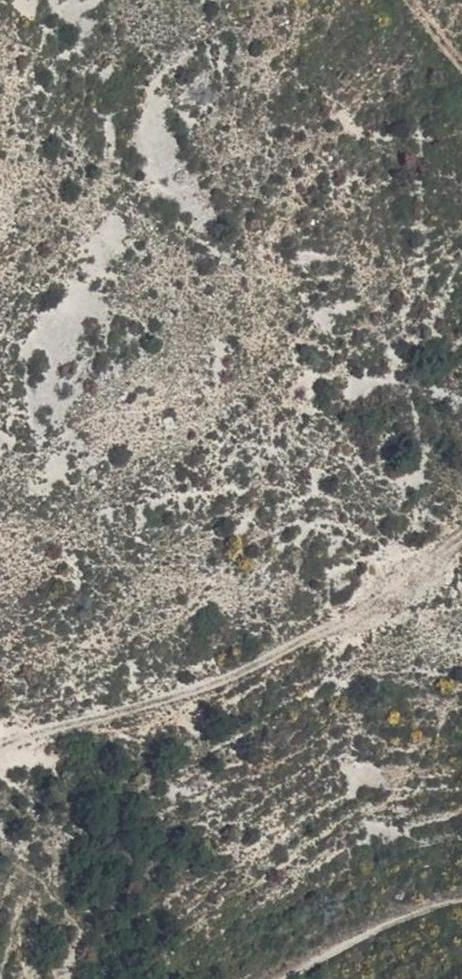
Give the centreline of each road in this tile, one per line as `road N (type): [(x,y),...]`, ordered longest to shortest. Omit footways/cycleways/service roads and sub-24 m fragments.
road 1 (track): [(461,539),(409,597),(372,618),(220,685),(20,737),(0,751)]

